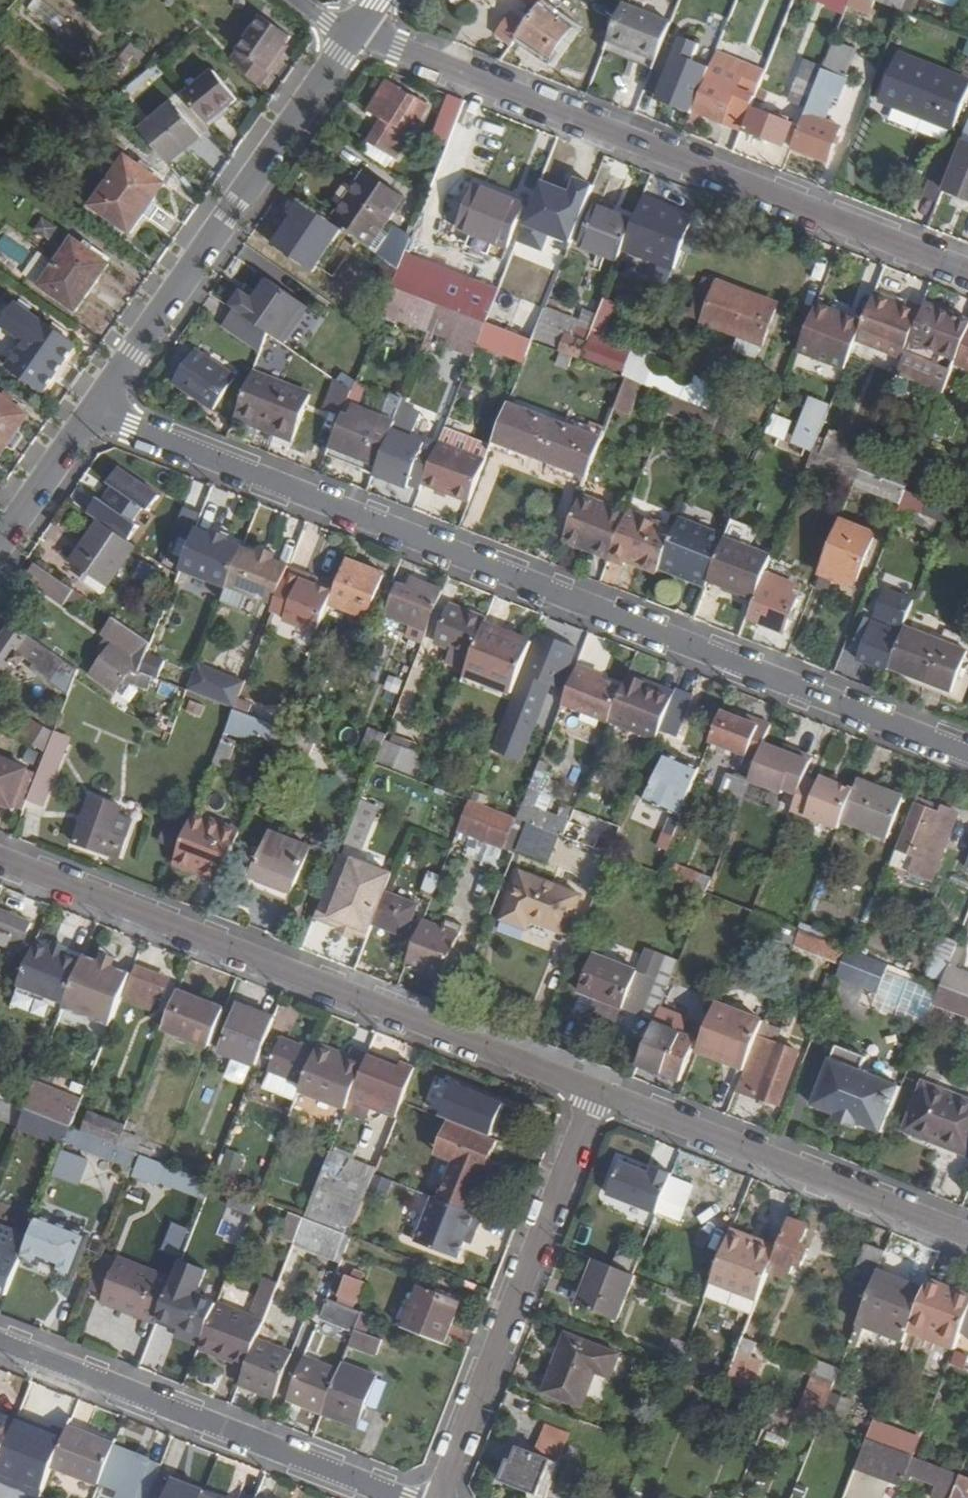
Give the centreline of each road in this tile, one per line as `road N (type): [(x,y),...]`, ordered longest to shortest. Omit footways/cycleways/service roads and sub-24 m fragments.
road 1 (residential): [(90,413),(967,754)]
road 2 (residential): [(967,272),(354,33)]
road 3 (residential): [(596,1091),(0,861)]
road 4 (tertiary): [(354,33),(90,413)]
road 5 (residential): [(437,1497),(596,1091)]
road 6 (residential): [(0,1341),(395,1497)]
road 7 (residential): [(967,1236),(596,1091)]
road 8 (tertiary): [(90,413),(0,543)]

